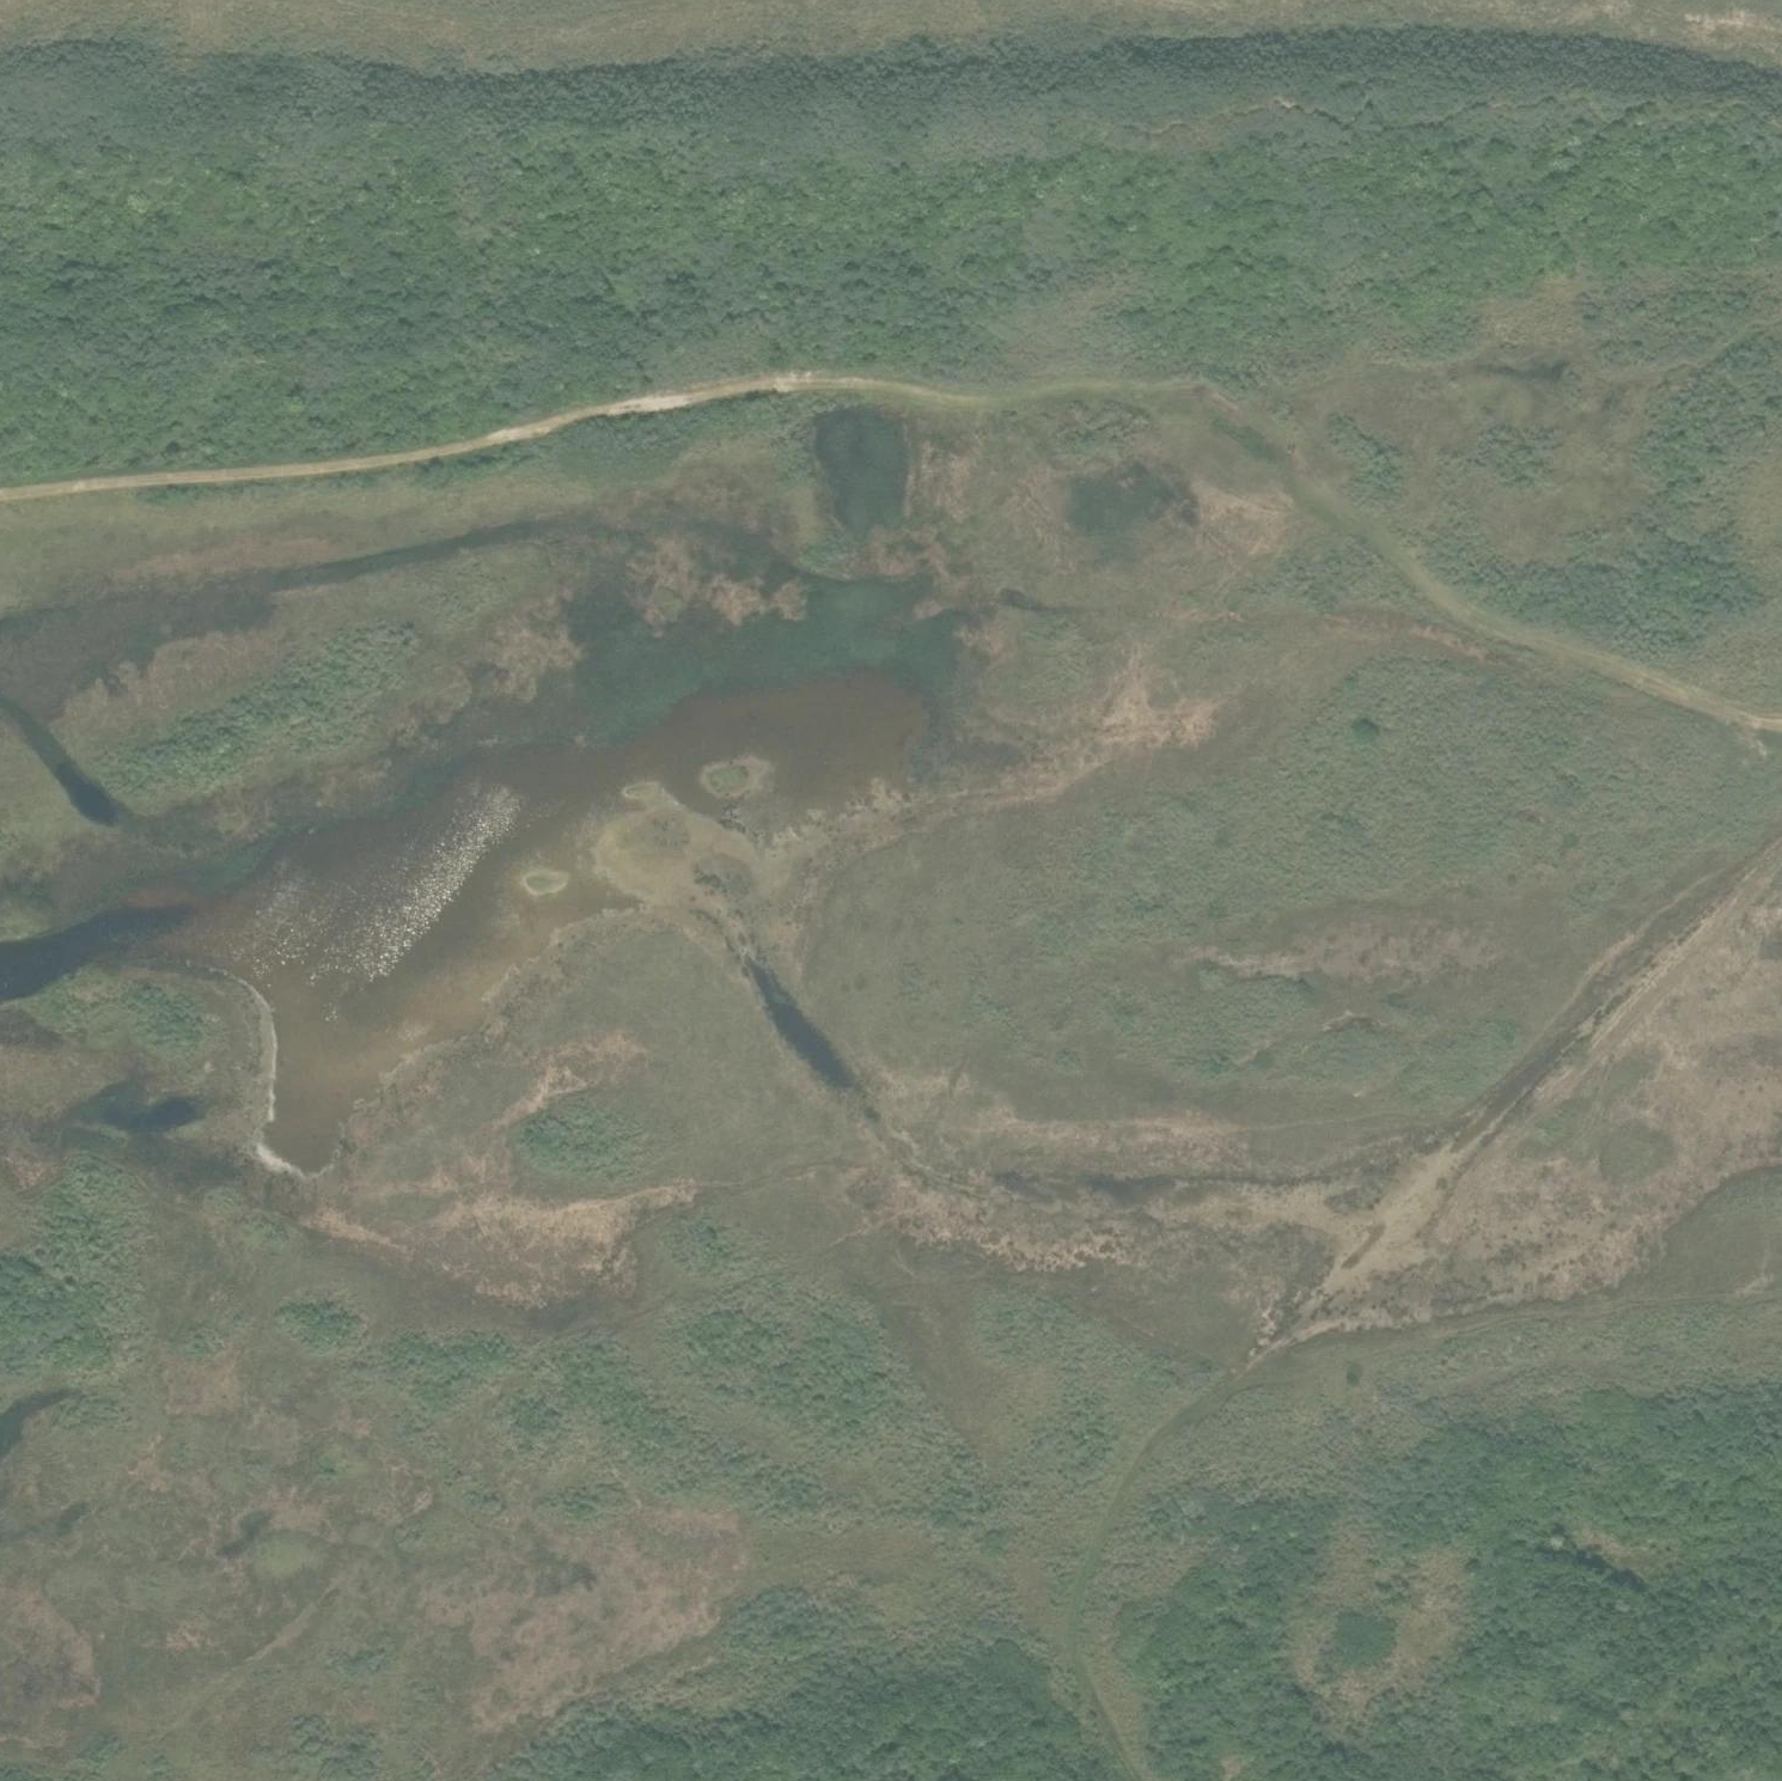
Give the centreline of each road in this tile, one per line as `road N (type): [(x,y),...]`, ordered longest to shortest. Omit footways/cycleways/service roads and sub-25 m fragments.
road 1 (track): [(0,485),(464,441),(784,372),(1128,394),(1284,494),(1397,548),(1462,609),(1781,718)]

